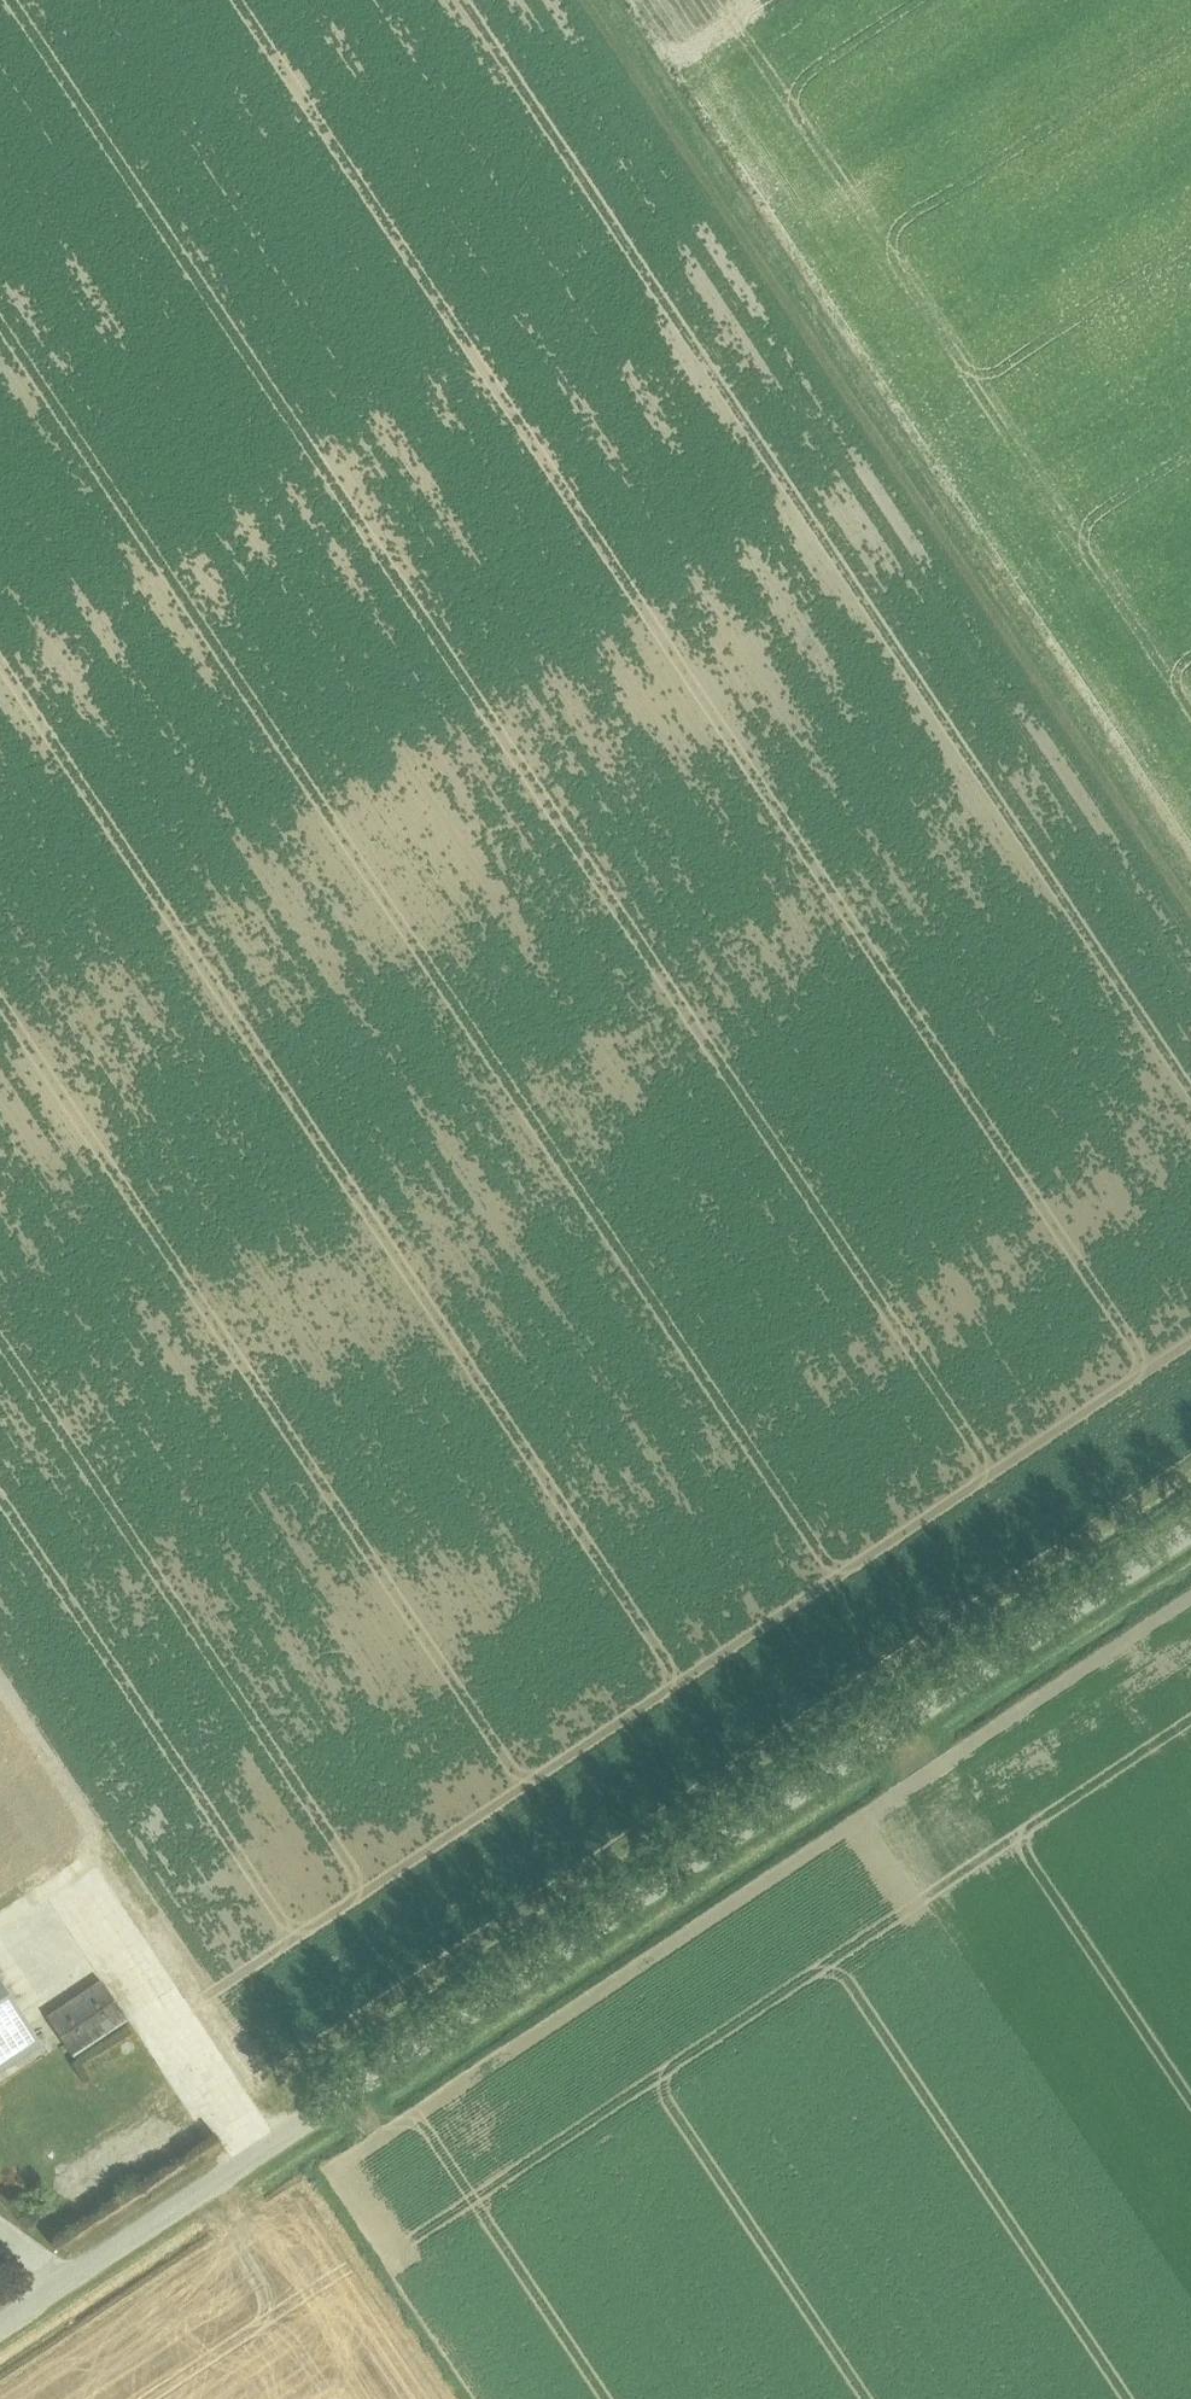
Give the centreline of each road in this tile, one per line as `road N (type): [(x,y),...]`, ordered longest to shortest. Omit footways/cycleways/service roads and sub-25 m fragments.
road 1 (unclassified): [(0,2325),(1190,1530)]

